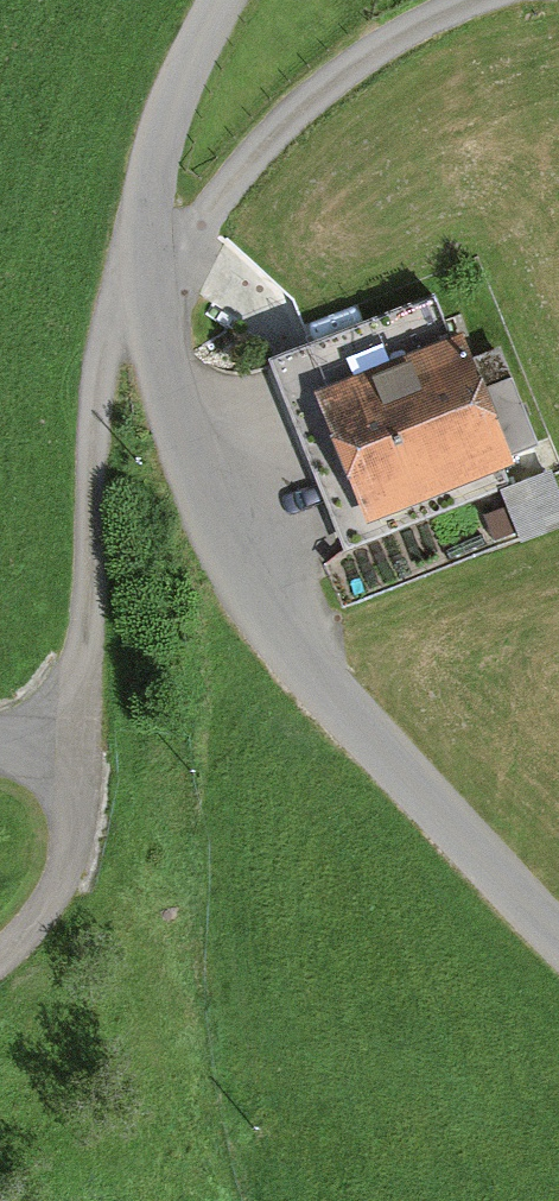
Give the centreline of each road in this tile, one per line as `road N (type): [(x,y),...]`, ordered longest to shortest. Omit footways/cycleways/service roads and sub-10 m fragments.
road 1 (residential): [(558,936),(478,866),(309,677),(236,566),(176,409),(157,278),(158,168),(167,120),(219,0)]
road 2 (track): [(0,956),(41,915),(68,852),(100,374),(123,316),(157,278)]

